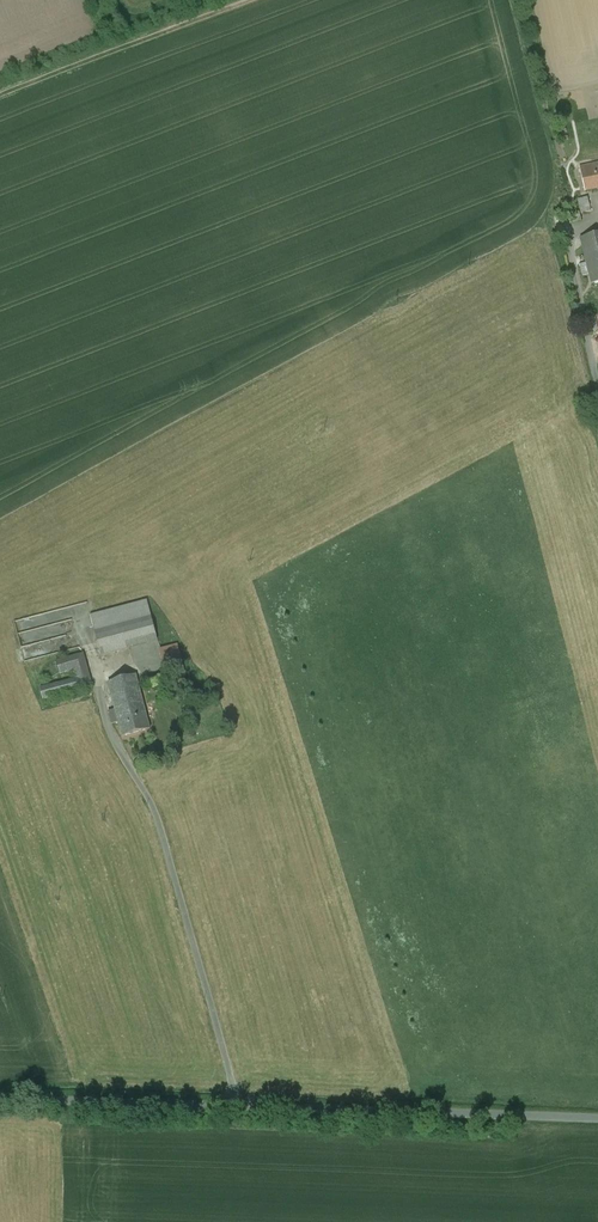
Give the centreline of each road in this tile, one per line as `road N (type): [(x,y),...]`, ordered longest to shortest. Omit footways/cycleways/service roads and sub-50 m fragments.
road 1 (unclassified): [(0,1099),(597,1117)]
road 2 (track): [(0,92),(239,0)]

